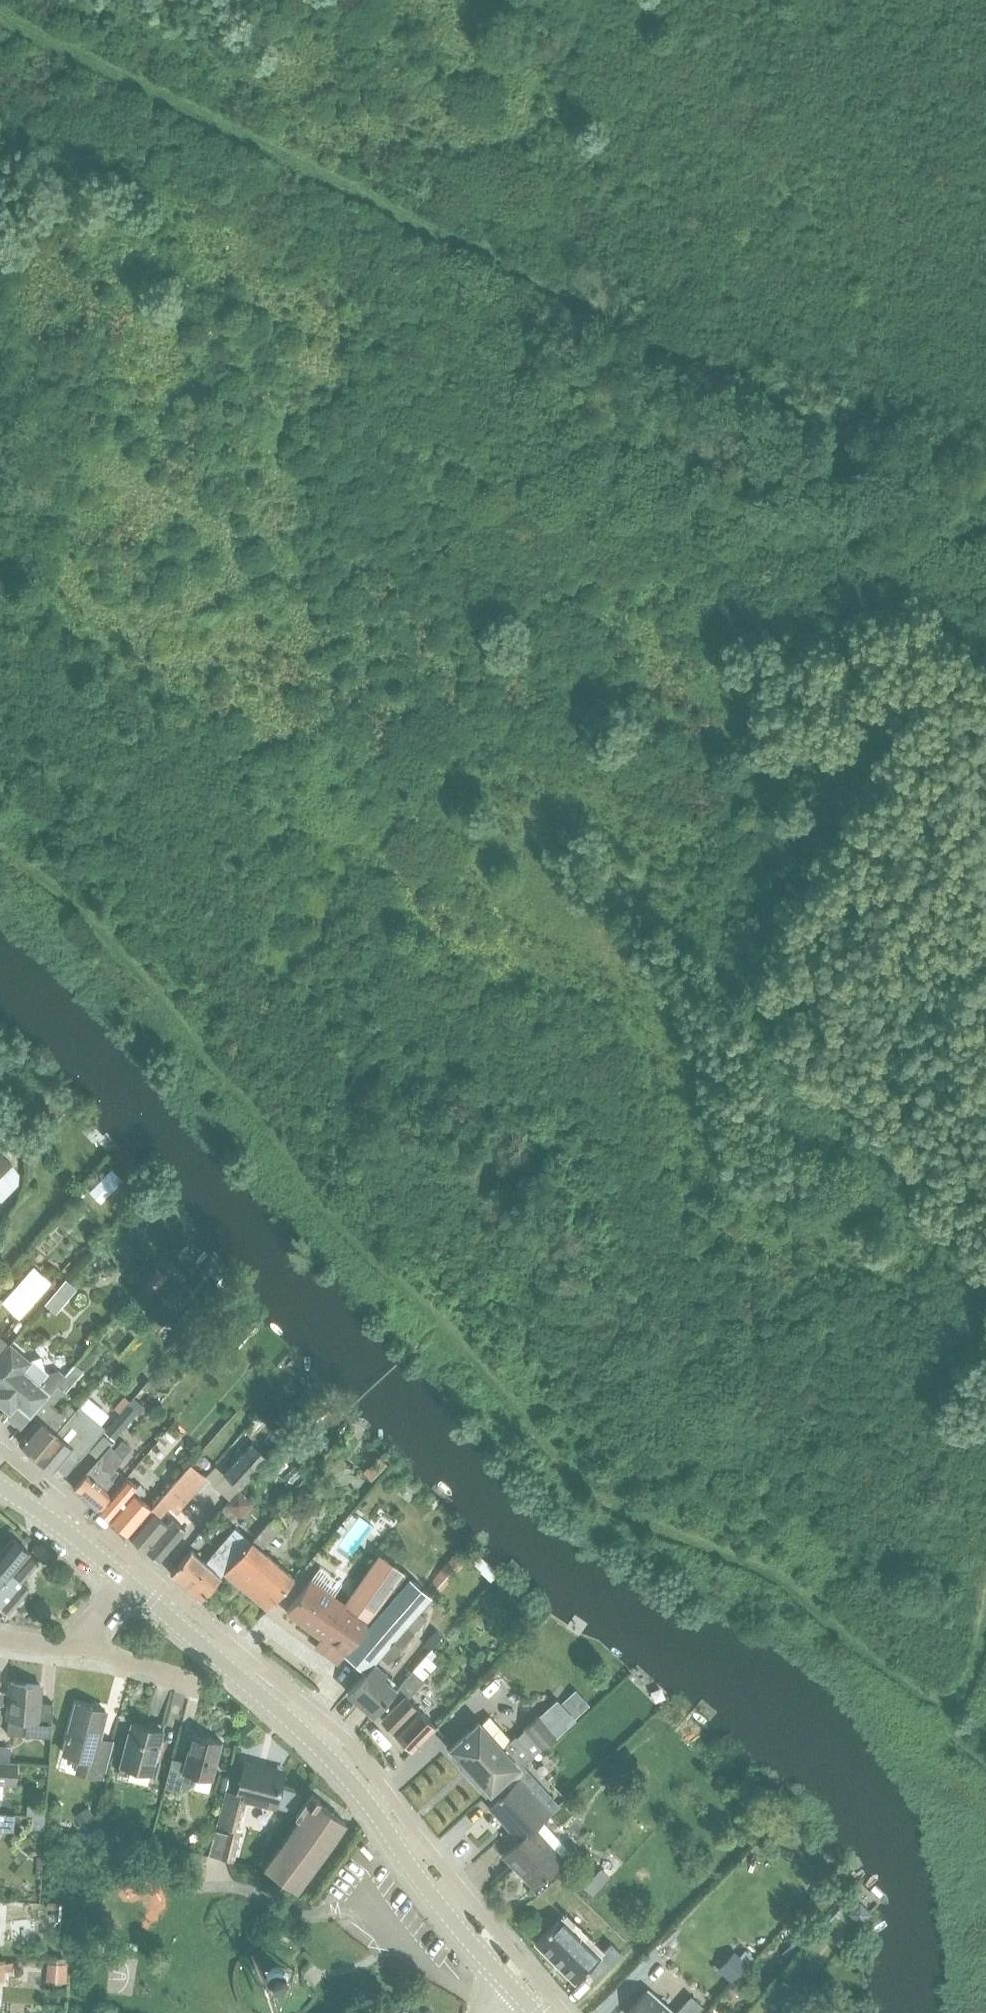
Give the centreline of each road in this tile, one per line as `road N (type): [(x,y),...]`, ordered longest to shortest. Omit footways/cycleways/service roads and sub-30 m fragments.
road 1 (secondary): [(510,1986),(352,1788),(130,1581)]
road 2 (secondary): [(130,1581),(0,1486)]
road 3 (track): [(98,1994),(193,1888)]
road 4 (residential): [(202,1684),(70,1649)]

